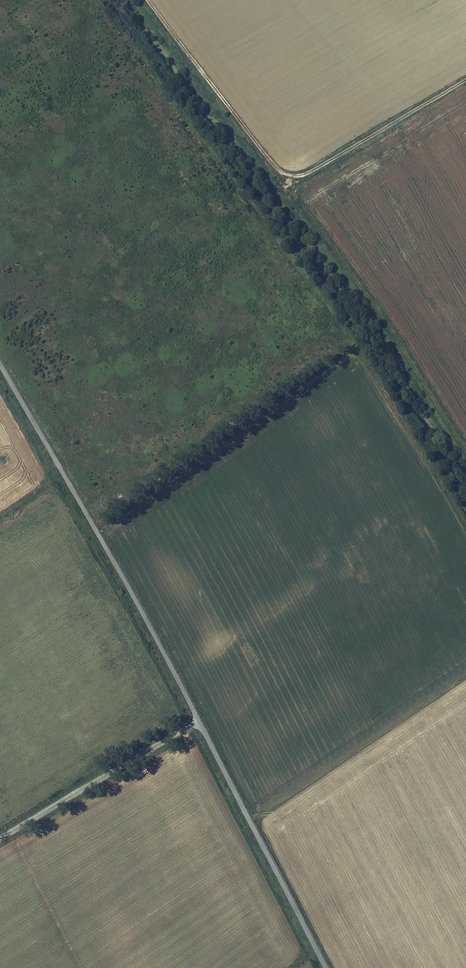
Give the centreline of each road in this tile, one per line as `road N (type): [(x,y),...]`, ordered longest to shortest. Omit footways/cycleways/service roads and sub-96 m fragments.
road 1 (unclassified): [(328,967),(0,364)]
road 2 (track): [(150,0),(290,178),(465,81)]
road 3 (track): [(97,0),(345,334)]
road 4 (track): [(283,174),(465,453)]
road 5 (track): [(0,837),(198,719)]

